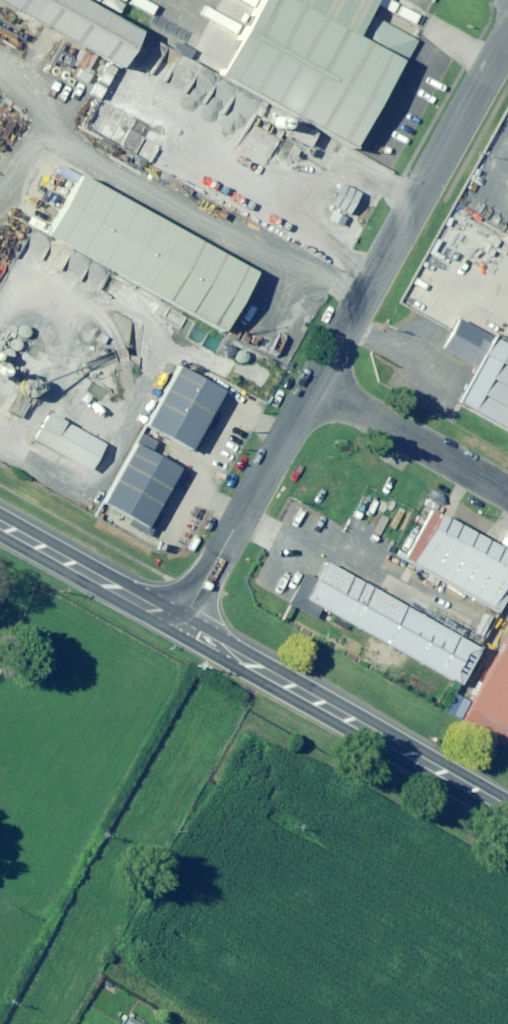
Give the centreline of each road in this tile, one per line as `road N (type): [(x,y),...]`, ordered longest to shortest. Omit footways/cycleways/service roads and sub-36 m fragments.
road 1 (unclassified): [(318,388),(507,51)]
road 2 (primary): [(182,621),(507,811)]
road 3 (unclassified): [(182,621),(318,388)]
road 4 (unclassified): [(507,495),(318,388)]
road 5 (primary): [(0,524),(182,621)]

